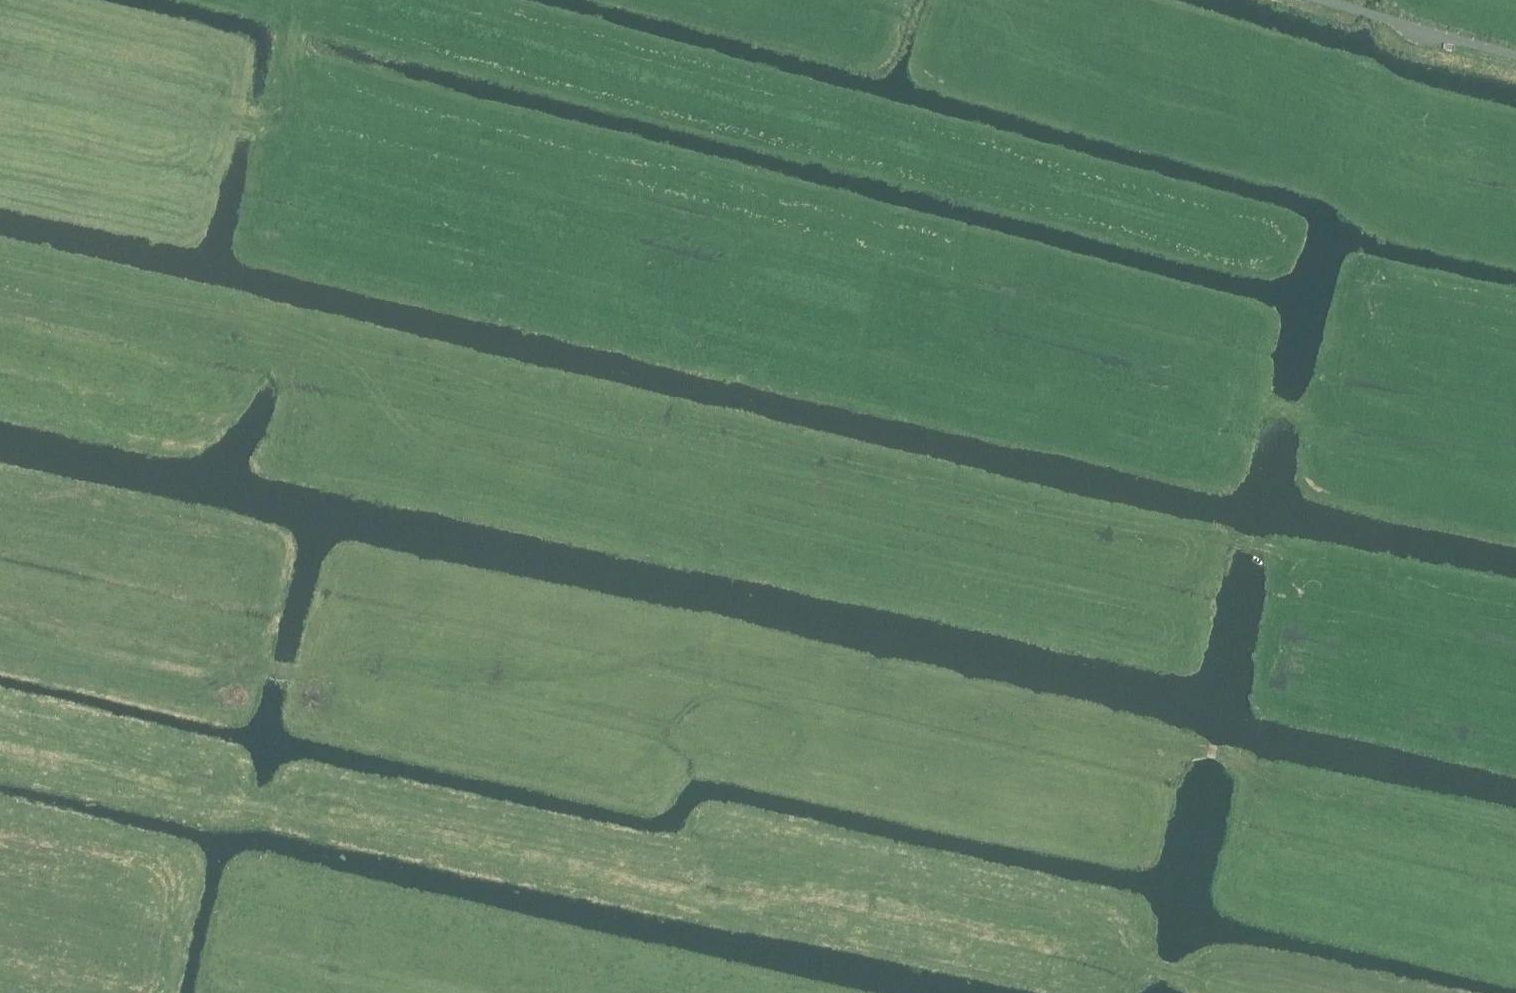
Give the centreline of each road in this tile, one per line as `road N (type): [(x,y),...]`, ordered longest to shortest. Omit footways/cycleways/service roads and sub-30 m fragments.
road 1 (residential): [(1515,58),(1307,0)]

